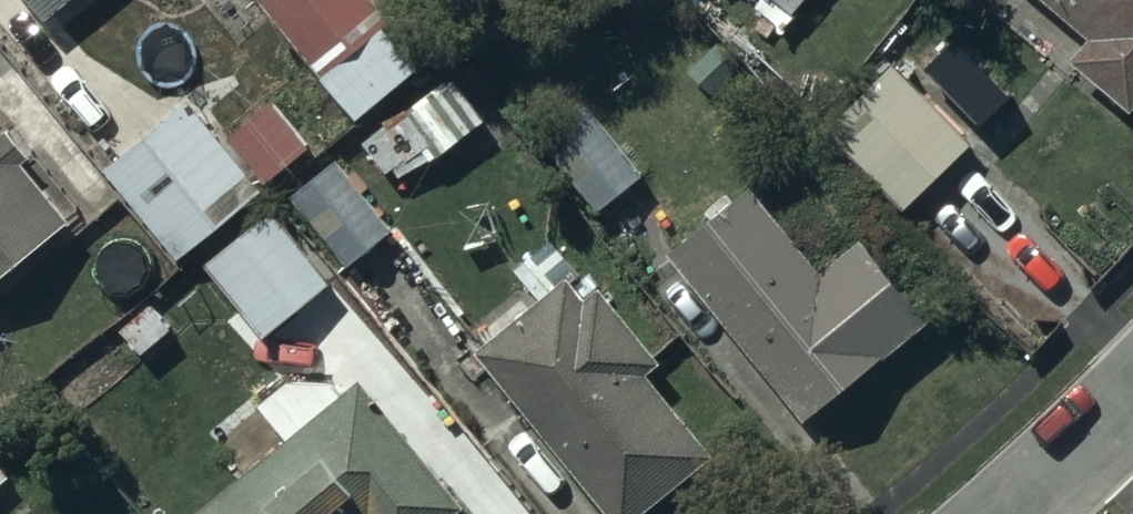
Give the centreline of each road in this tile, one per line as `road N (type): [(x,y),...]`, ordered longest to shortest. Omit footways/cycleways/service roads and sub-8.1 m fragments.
road 1 (residential): [(1132,400),(1005,513)]

